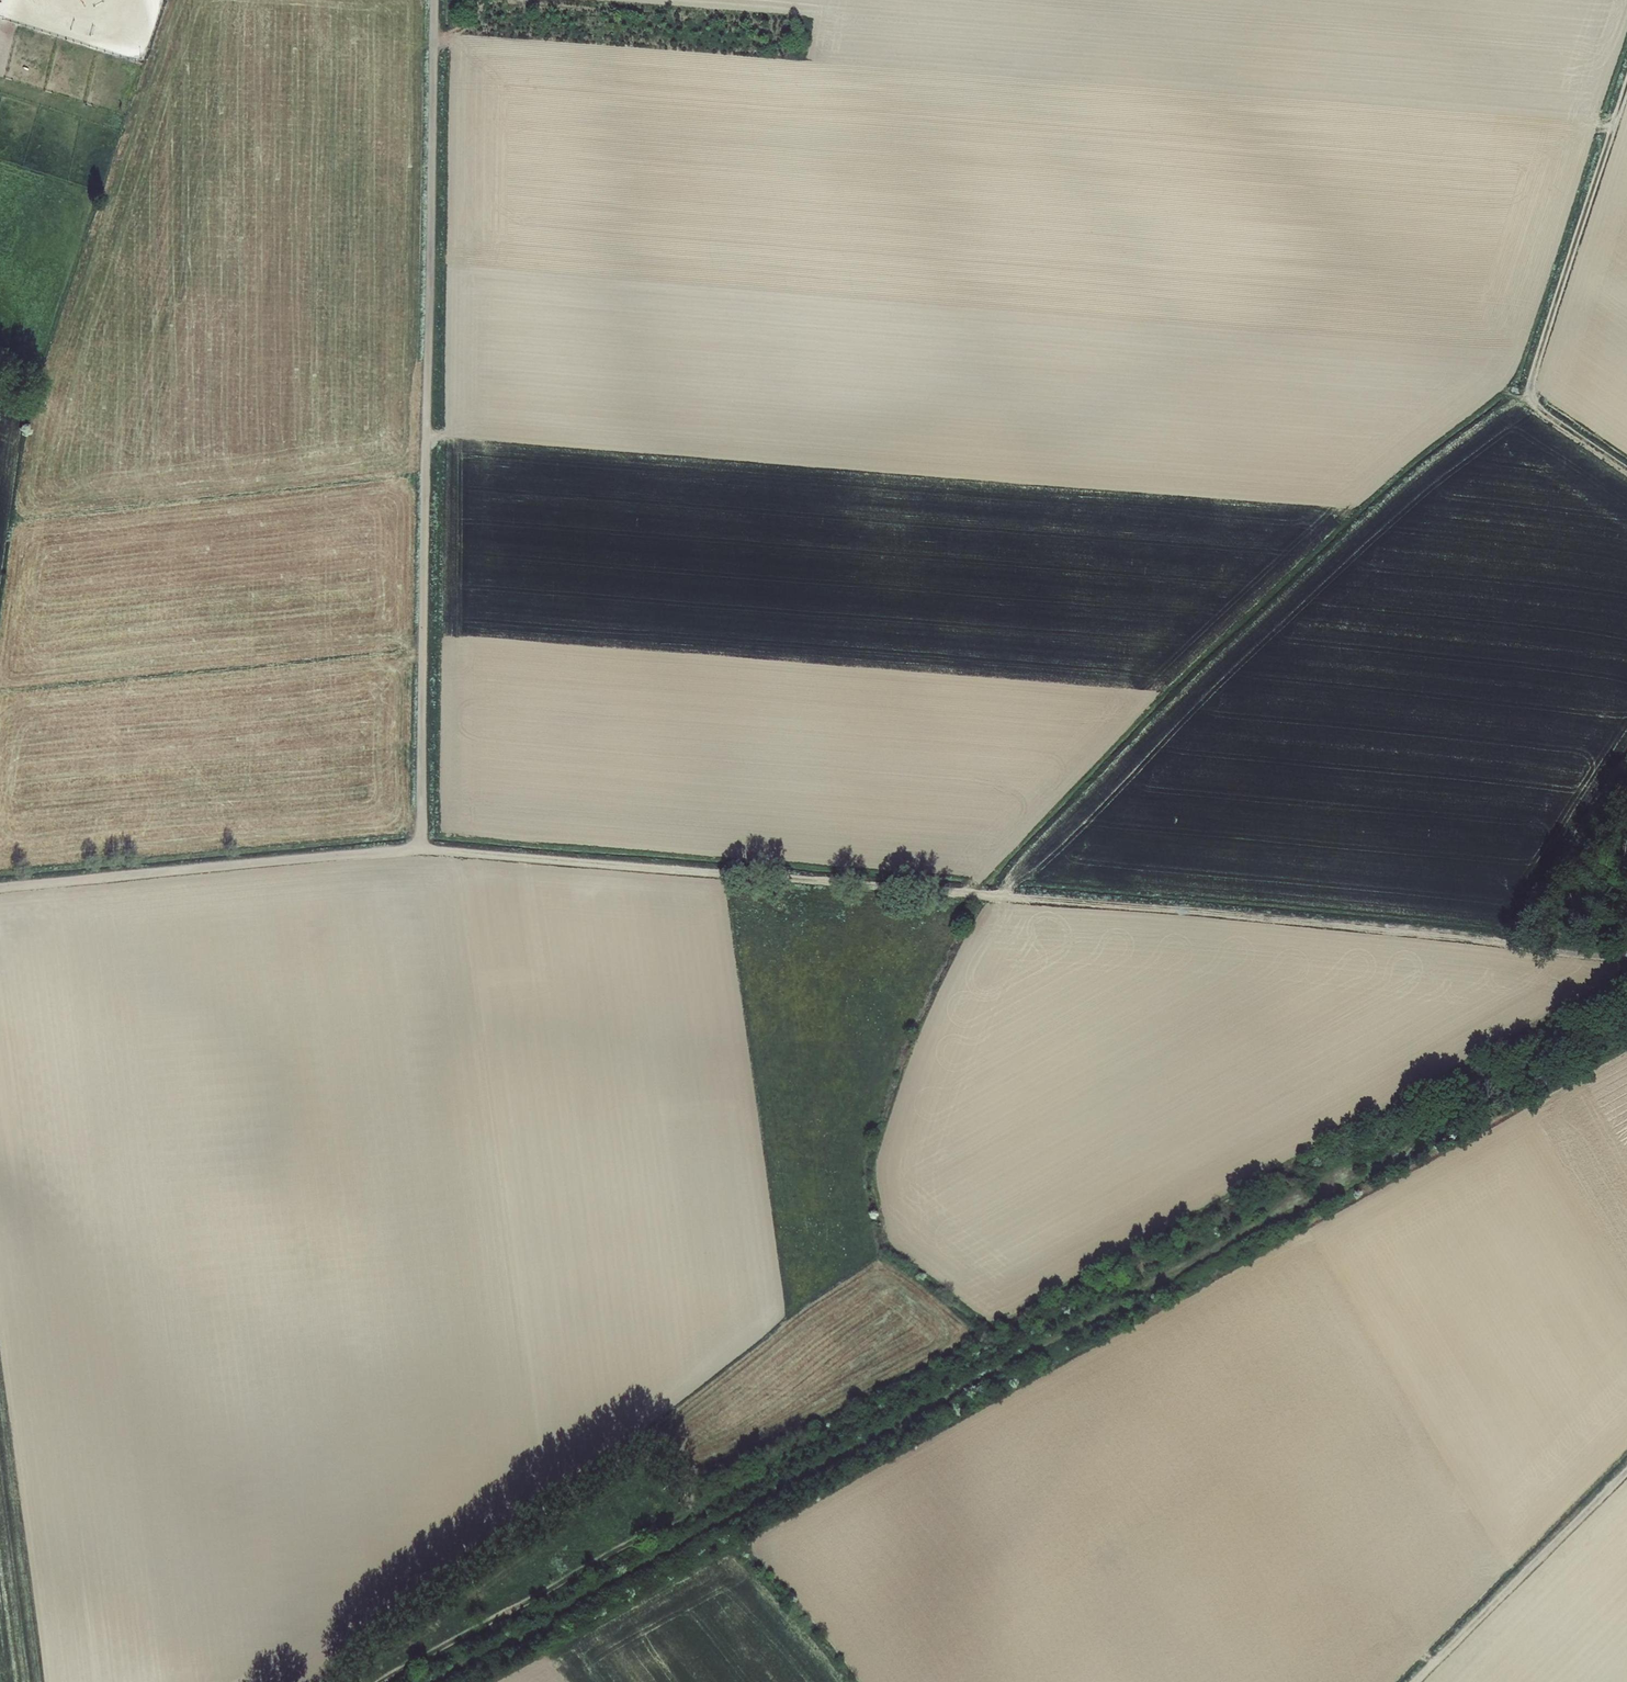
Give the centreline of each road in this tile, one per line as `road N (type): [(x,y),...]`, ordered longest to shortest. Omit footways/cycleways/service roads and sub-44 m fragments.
road 1 (unclassified): [(435,0),(420,849)]
road 2 (track): [(1016,898),(1616,952)]
road 3 (unclassified): [(420,849),(1016,898)]
road 4 (track): [(1626,71),(1519,396),(1626,474)]
road 5 (unclassified): [(0,888),(420,849)]
road 6 (track): [(381,1681),(707,1505)]
road 7 (track): [(1626,1469),(1414,1681)]

